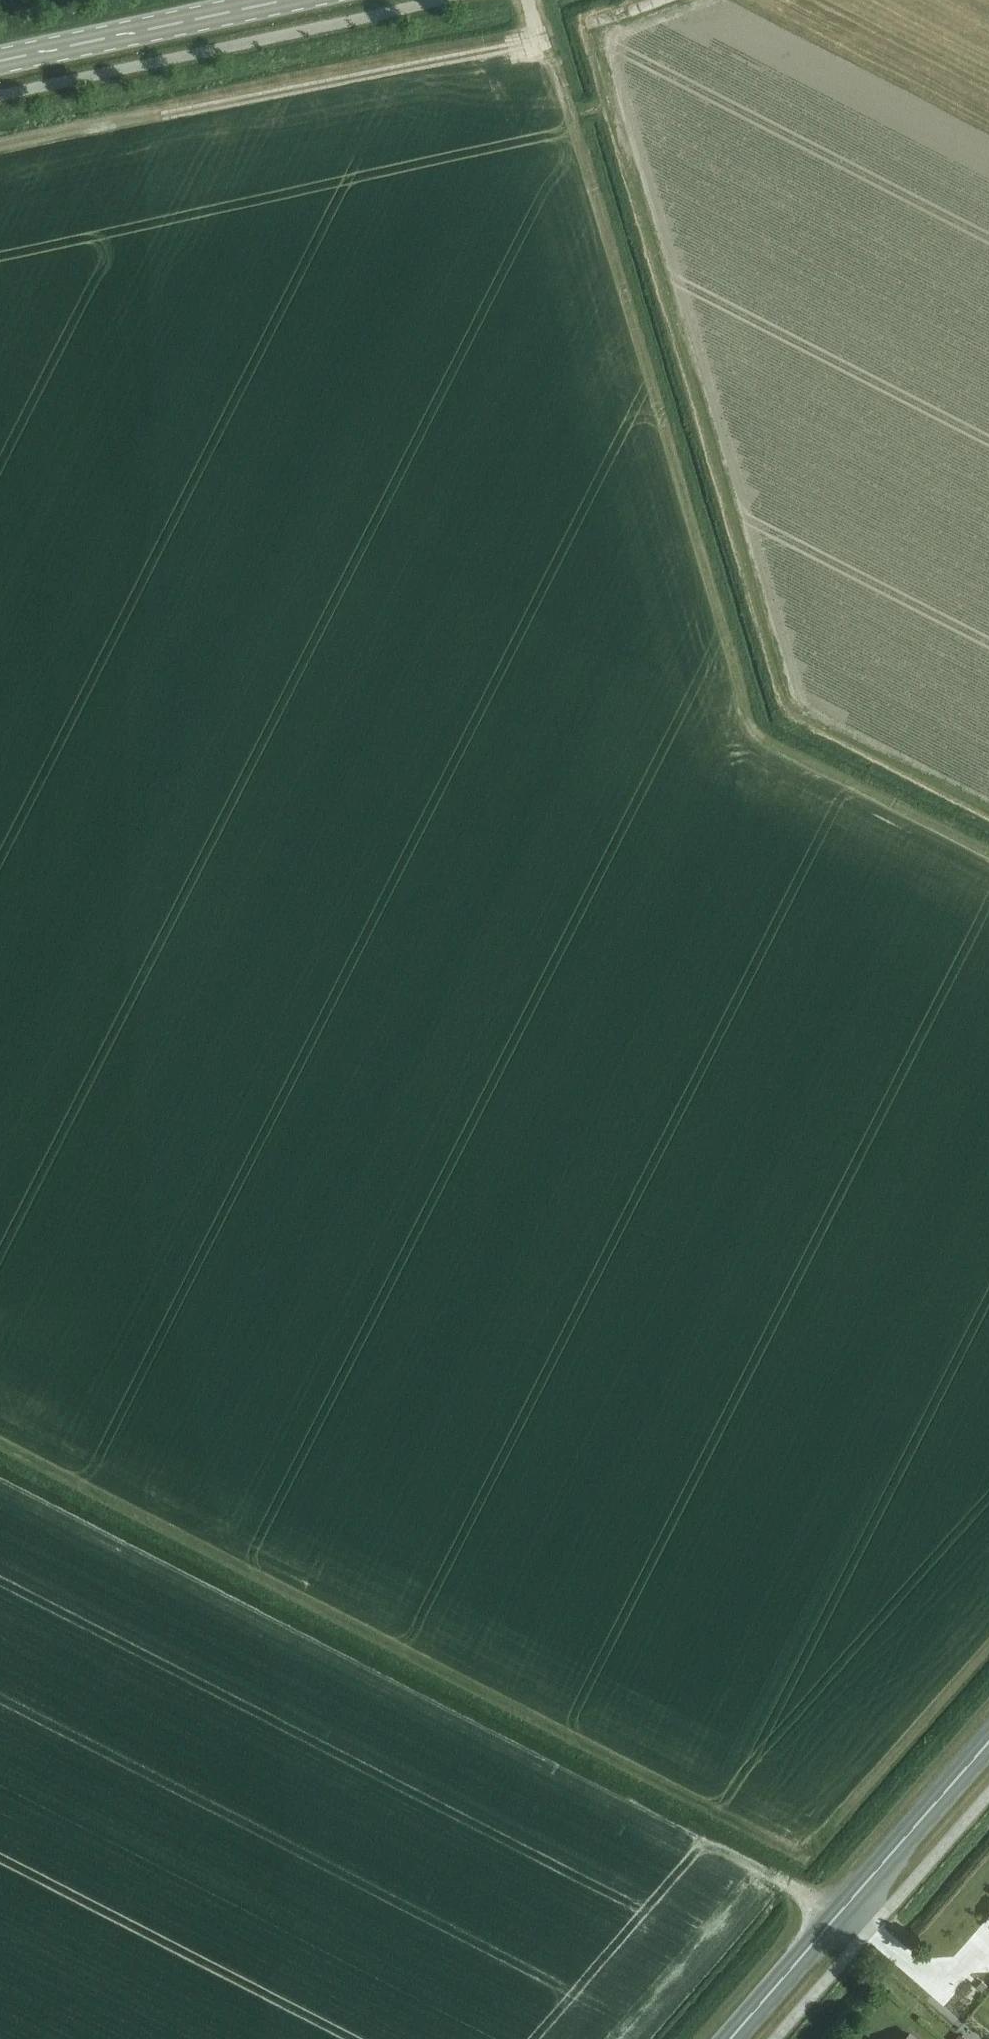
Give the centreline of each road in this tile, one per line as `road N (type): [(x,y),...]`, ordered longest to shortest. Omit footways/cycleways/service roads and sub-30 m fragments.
road 1 (primary): [(729,2038),(988,1744)]
road 2 (secondary): [(0,62),(291,0)]

